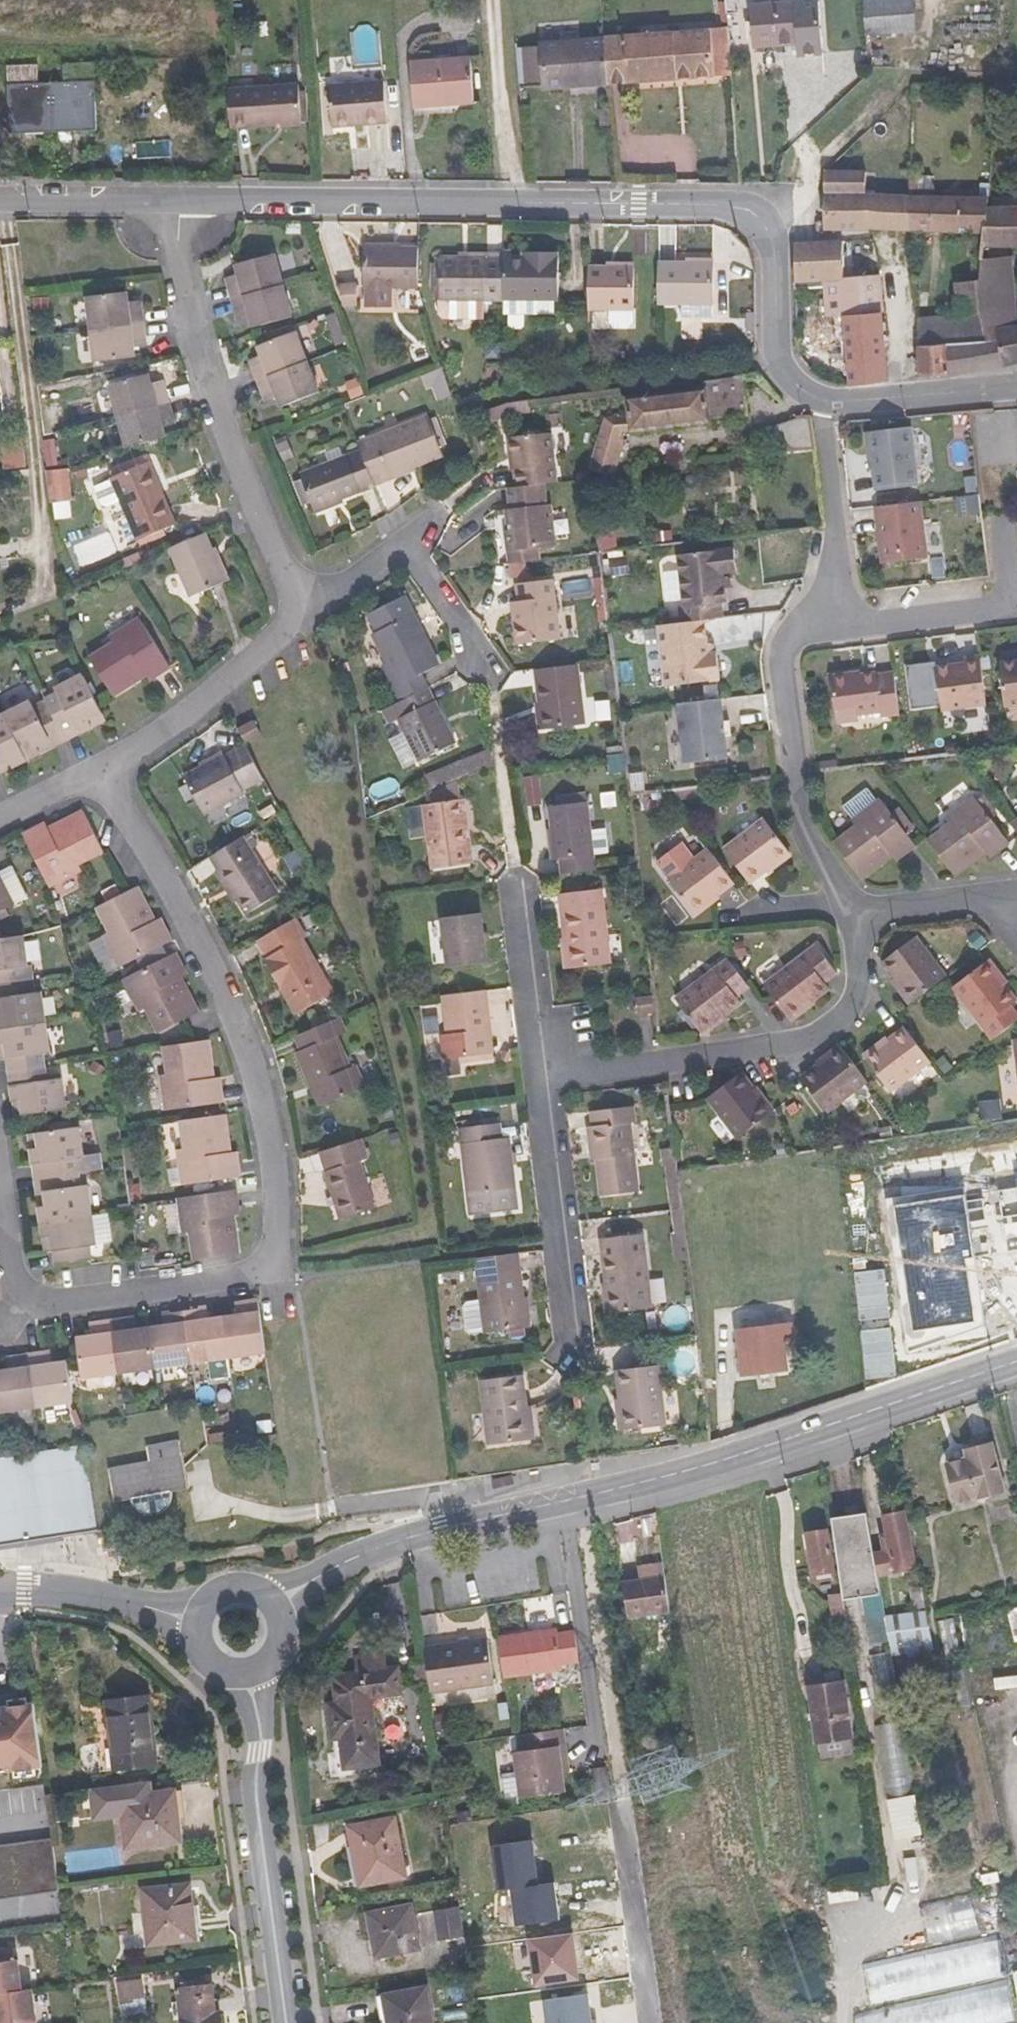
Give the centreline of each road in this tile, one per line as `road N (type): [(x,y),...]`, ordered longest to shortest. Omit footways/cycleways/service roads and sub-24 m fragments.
road 1 (residential): [(171,202),(724,204),(755,213),(775,254),(781,366),(821,399)]
road 2 (tertiary): [(280,1605),(360,1554),(708,1468),(1016,1360)]
road 3 (residential): [(93,773),(211,978),(247,1069),(267,1168),(269,1237),(262,1260),(244,1274),(58,1301),(24,1295)]
road 4 (residential): [(300,614),(224,441),(189,332),(172,252),(171,202)]
road 5 (residential): [(536,1078),(800,1040),(824,1028),(848,999),(853,977),(848,917)]
road 6 (tertiary): [(287,2022),(255,1791),(261,1734),(249,1674)]
road 7 (residential): [(839,905),(803,838),(778,659),(782,641),(799,629),(844,623)]
road 8 (residential): [(558,1364),(569,1340),(536,1078)]
road 9 (residential): [(93,773),(194,704),(300,614)]
road 10 (residential): [(844,623),(1015,603),(1003,523)]
road 11 (residential): [(844,623),(821,399)]
road 12 (residential): [(651,2022),(624,1799)]
road 13 (track): [(493,0),(503,126),(523,203)]
road 14 (residential): [(536,1078),(512,879)]
road 15 (tertiary): [(0,1588),(197,1620)]
road 16 (residential): [(821,399),(1016,386)]
road 17 (residential): [(0,202),(171,202)]
road 18 (residential): [(848,917),(998,896)]
road 19 (residential): [(475,667),(456,624),(398,542)]
road 20 (residential): [(300,614),(398,542)]

